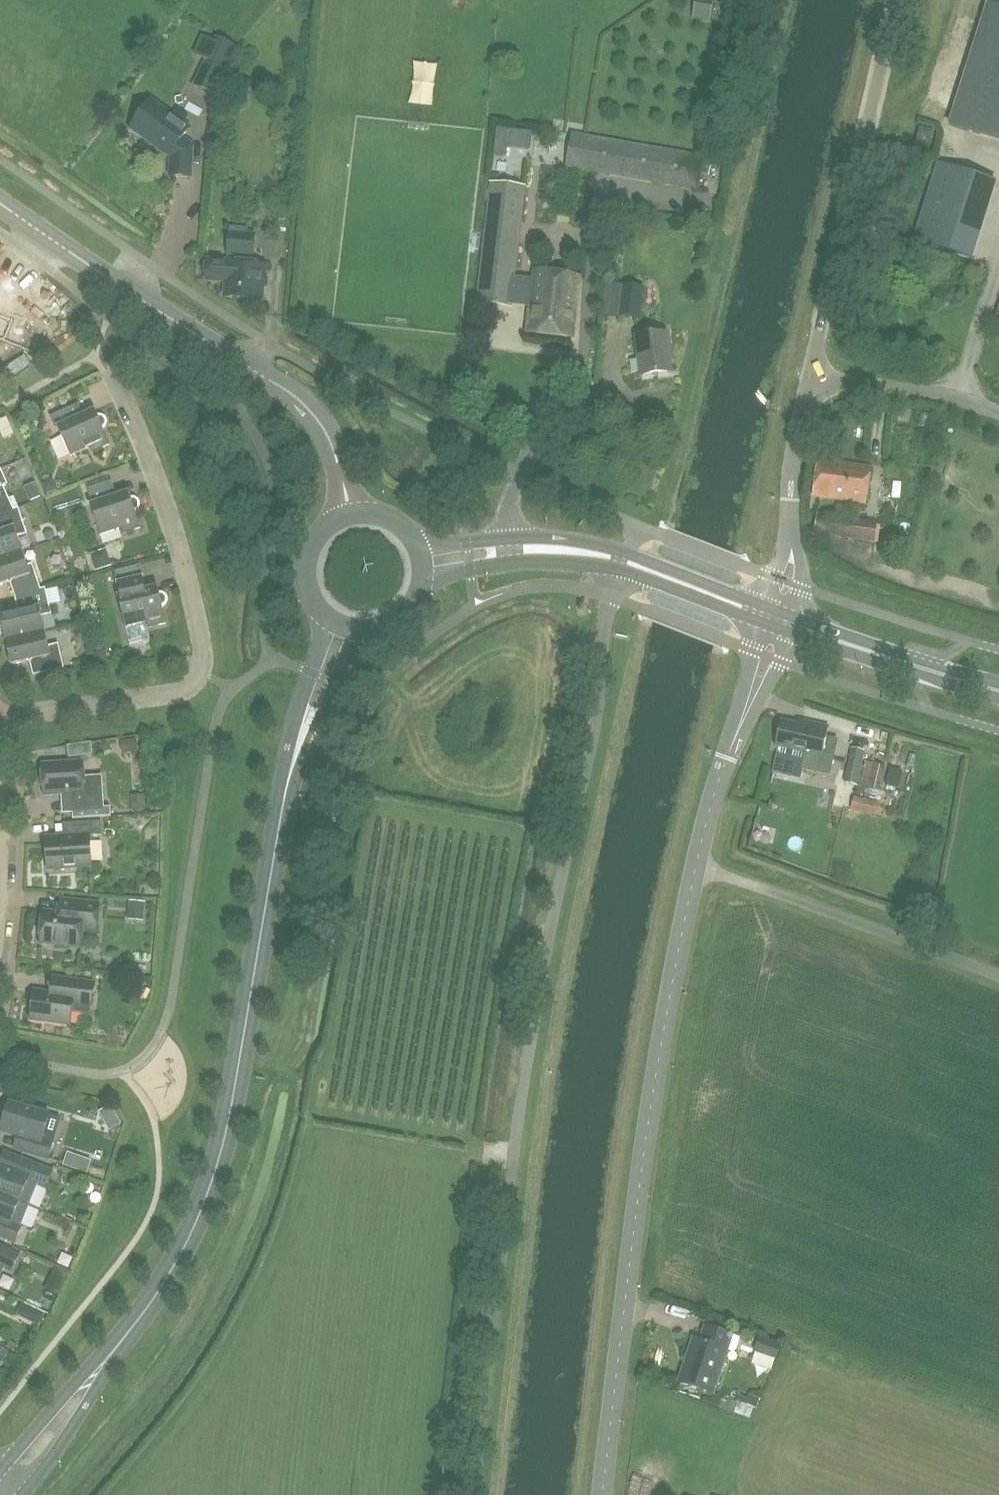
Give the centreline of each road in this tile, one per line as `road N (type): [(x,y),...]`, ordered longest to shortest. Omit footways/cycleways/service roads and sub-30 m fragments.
road 1 (secondary): [(346,625),(296,754),(205,1203),(138,1321),(3,1489)]
road 2 (unclassified): [(625,562),(605,619),(595,724),(533,1032),(473,1494)]
road 3 (tertiary): [(601,1494),(657,1058),(683,918),(720,785),(782,621)]
road 4 (residential): [(0,717),(176,693),(204,667),(173,520),(140,436),(95,357)]
road 5 (tertiary): [(352,518),(330,437),(313,413),(0,202)]
road 6 (unclassified): [(808,381),(899,0)]
road 7 (unclassified): [(782,621),(794,549),(792,463),(808,381)]
road 8 (secondary): [(998,690),(782,621)]
road 9 (secondary): [(625,562),(553,549),(421,564)]
road 10 (unclassified): [(808,381),(932,393),(998,410)]
road 11 (secondary): [(782,621),(625,562)]
road 12 (secondary): [(352,518),(331,529),(309,570),(313,593),(346,625)]

